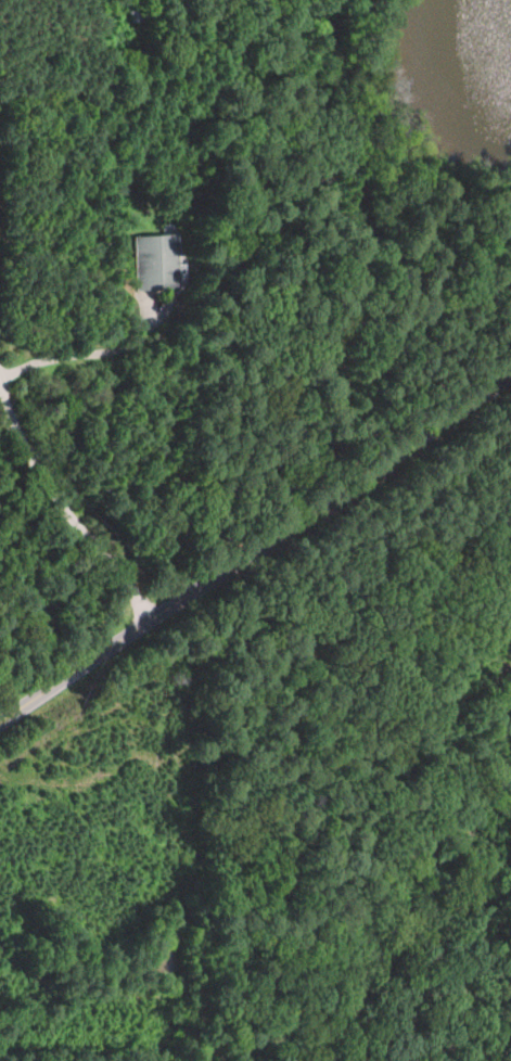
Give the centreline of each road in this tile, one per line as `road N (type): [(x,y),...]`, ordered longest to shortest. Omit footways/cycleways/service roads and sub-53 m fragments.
road 1 (secondary): [(0,724),(510,374)]
road 2 (residential): [(0,383),(53,498),(150,619)]

